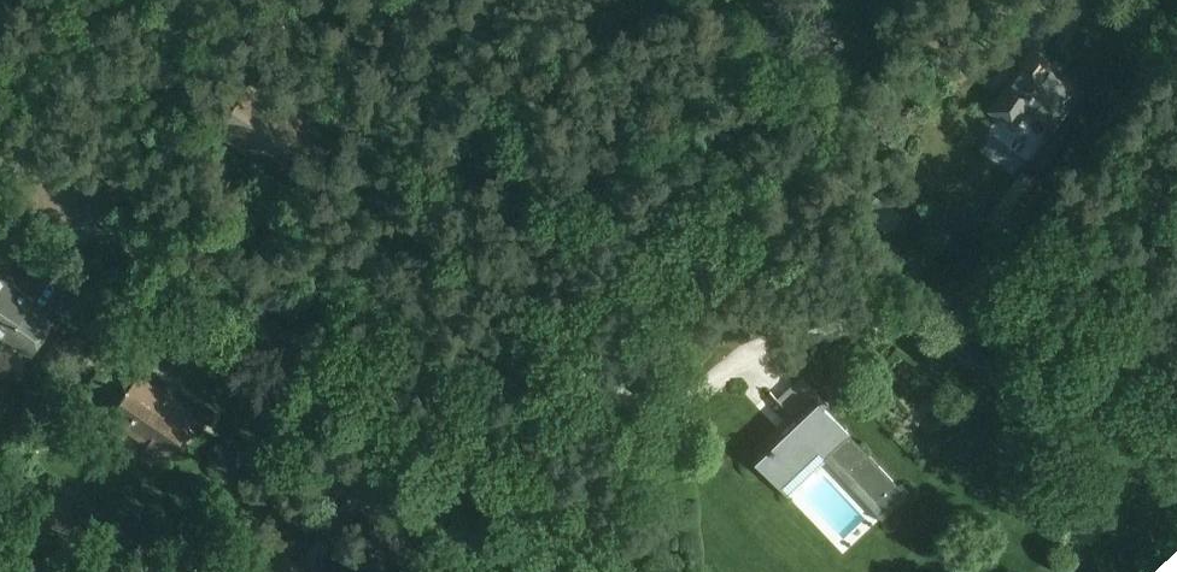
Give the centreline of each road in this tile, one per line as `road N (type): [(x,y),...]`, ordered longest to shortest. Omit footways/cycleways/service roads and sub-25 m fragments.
road 1 (residential): [(601,571),(0,154)]

